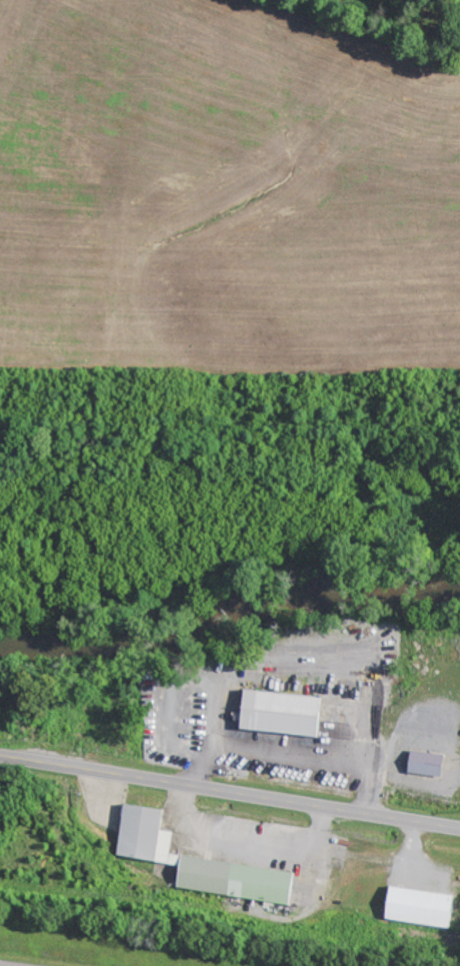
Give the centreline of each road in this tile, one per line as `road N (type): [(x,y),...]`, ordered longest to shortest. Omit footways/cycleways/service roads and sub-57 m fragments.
road 1 (primary): [(459,829),(0,756)]

